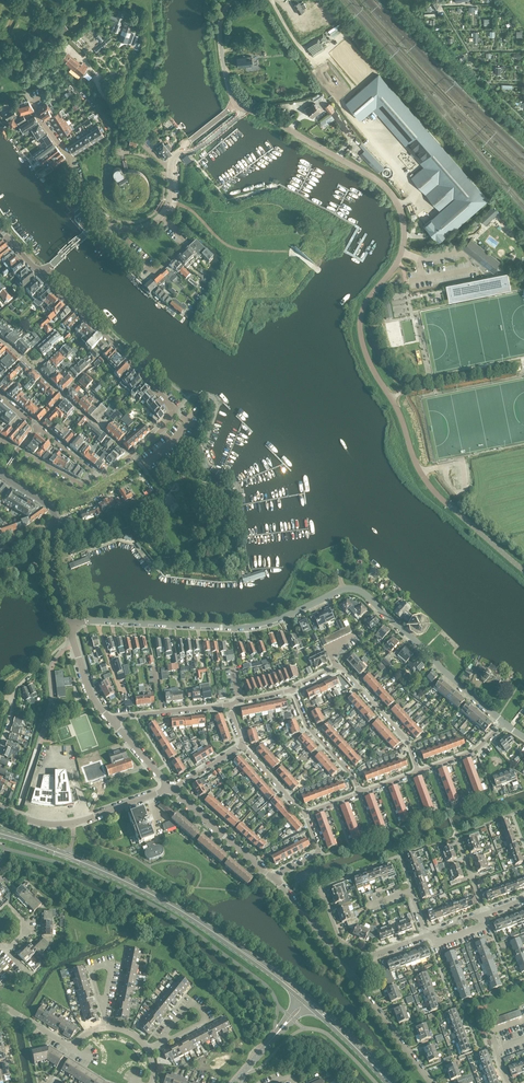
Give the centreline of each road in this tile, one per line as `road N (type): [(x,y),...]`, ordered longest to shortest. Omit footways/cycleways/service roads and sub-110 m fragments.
road 1 (unclassified): [(523,570),(432,492),(363,347),(362,309),(394,266),(404,238),(391,193),(241,106)]
road 2 (residential): [(503,722),(356,589),(254,626),(68,626)]
road 3 (primary): [(308,1000),(149,893),(0,833)]
road 4 (residential): [(130,456),(162,431),(172,408),(40,276)]
road 5 (tertiary): [(170,788),(67,824),(0,807)]
road 6 (residential): [(431,1082),(343,966)]
road 7 (residential): [(110,229),(156,273),(187,245),(161,216)]
road 8 (residential): [(275,880),(170,788)]
road 9 (residential): [(418,771),(410,743),(337,667)]
road 10 (residential): [(360,792),(307,727),(292,689)]

